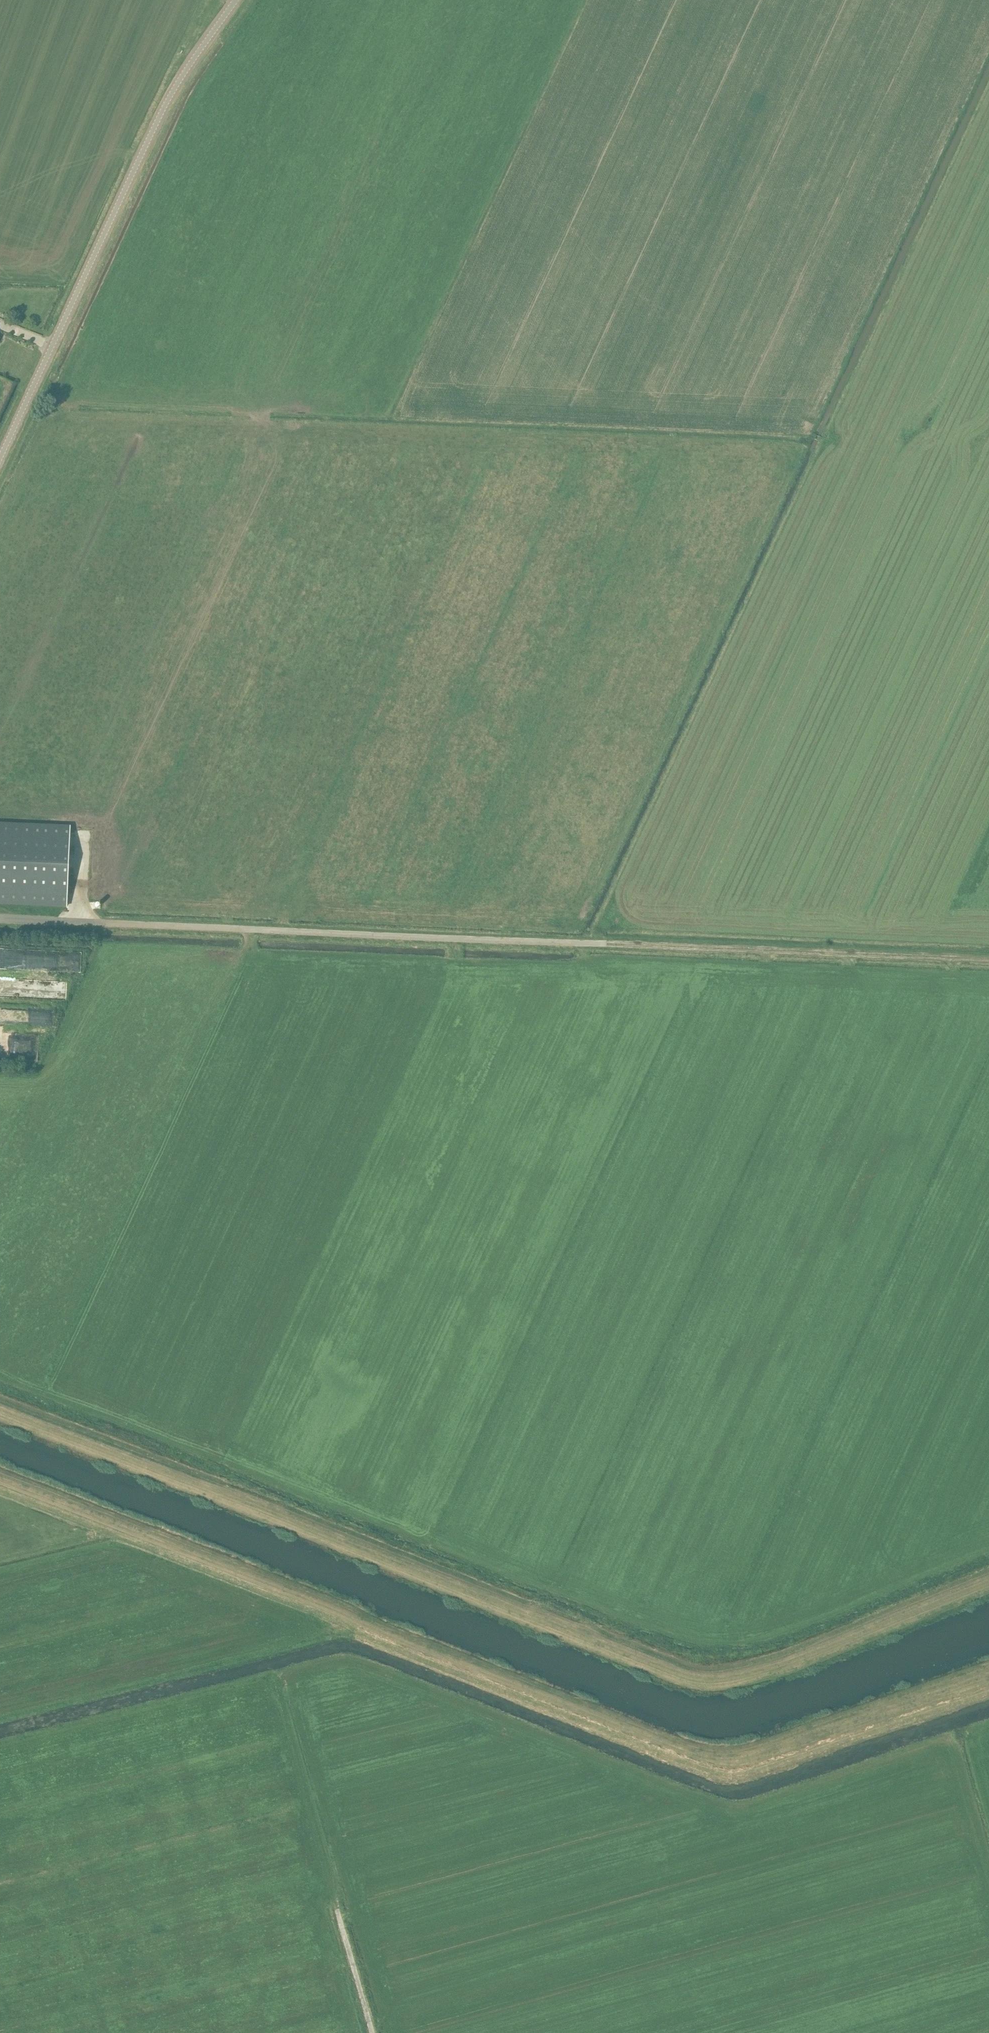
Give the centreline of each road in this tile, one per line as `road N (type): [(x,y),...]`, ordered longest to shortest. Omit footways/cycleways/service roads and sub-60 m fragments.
road 1 (track): [(988,1680),(720,1767),(0,1480)]
road 2 (track): [(988,1579),(768,1662),(717,1671),(670,1667),(0,1410)]
road 3 (track): [(77,922),(988,960)]
road 4 (tertiary): [(0,458),(170,96),(235,0)]

